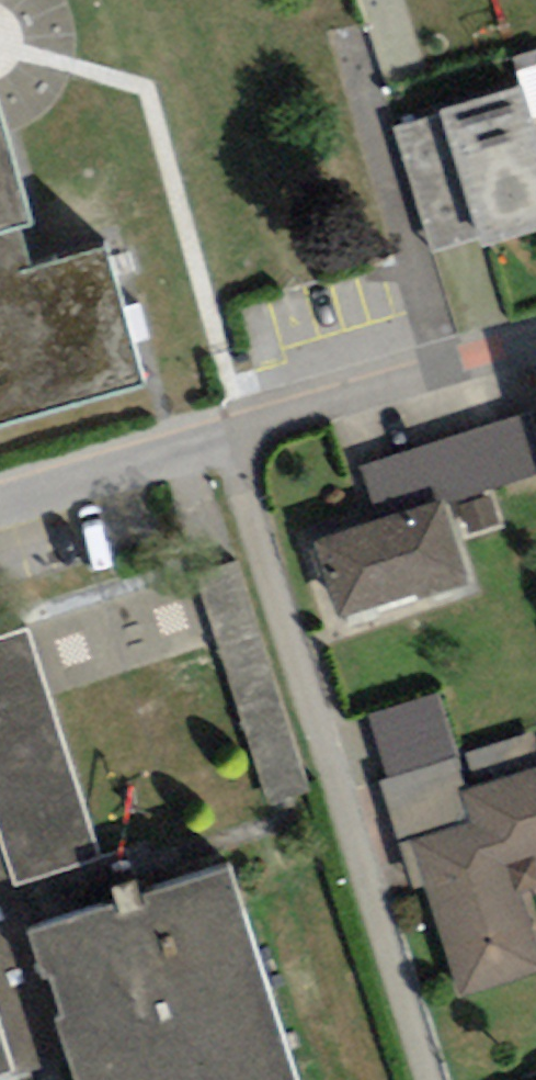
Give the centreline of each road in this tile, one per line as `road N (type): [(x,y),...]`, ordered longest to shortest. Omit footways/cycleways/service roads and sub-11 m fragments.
road 1 (residential): [(226,428),(434,1079)]
road 2 (residential): [(226,428),(535,340)]
road 3 (residential): [(0,494),(226,428)]

